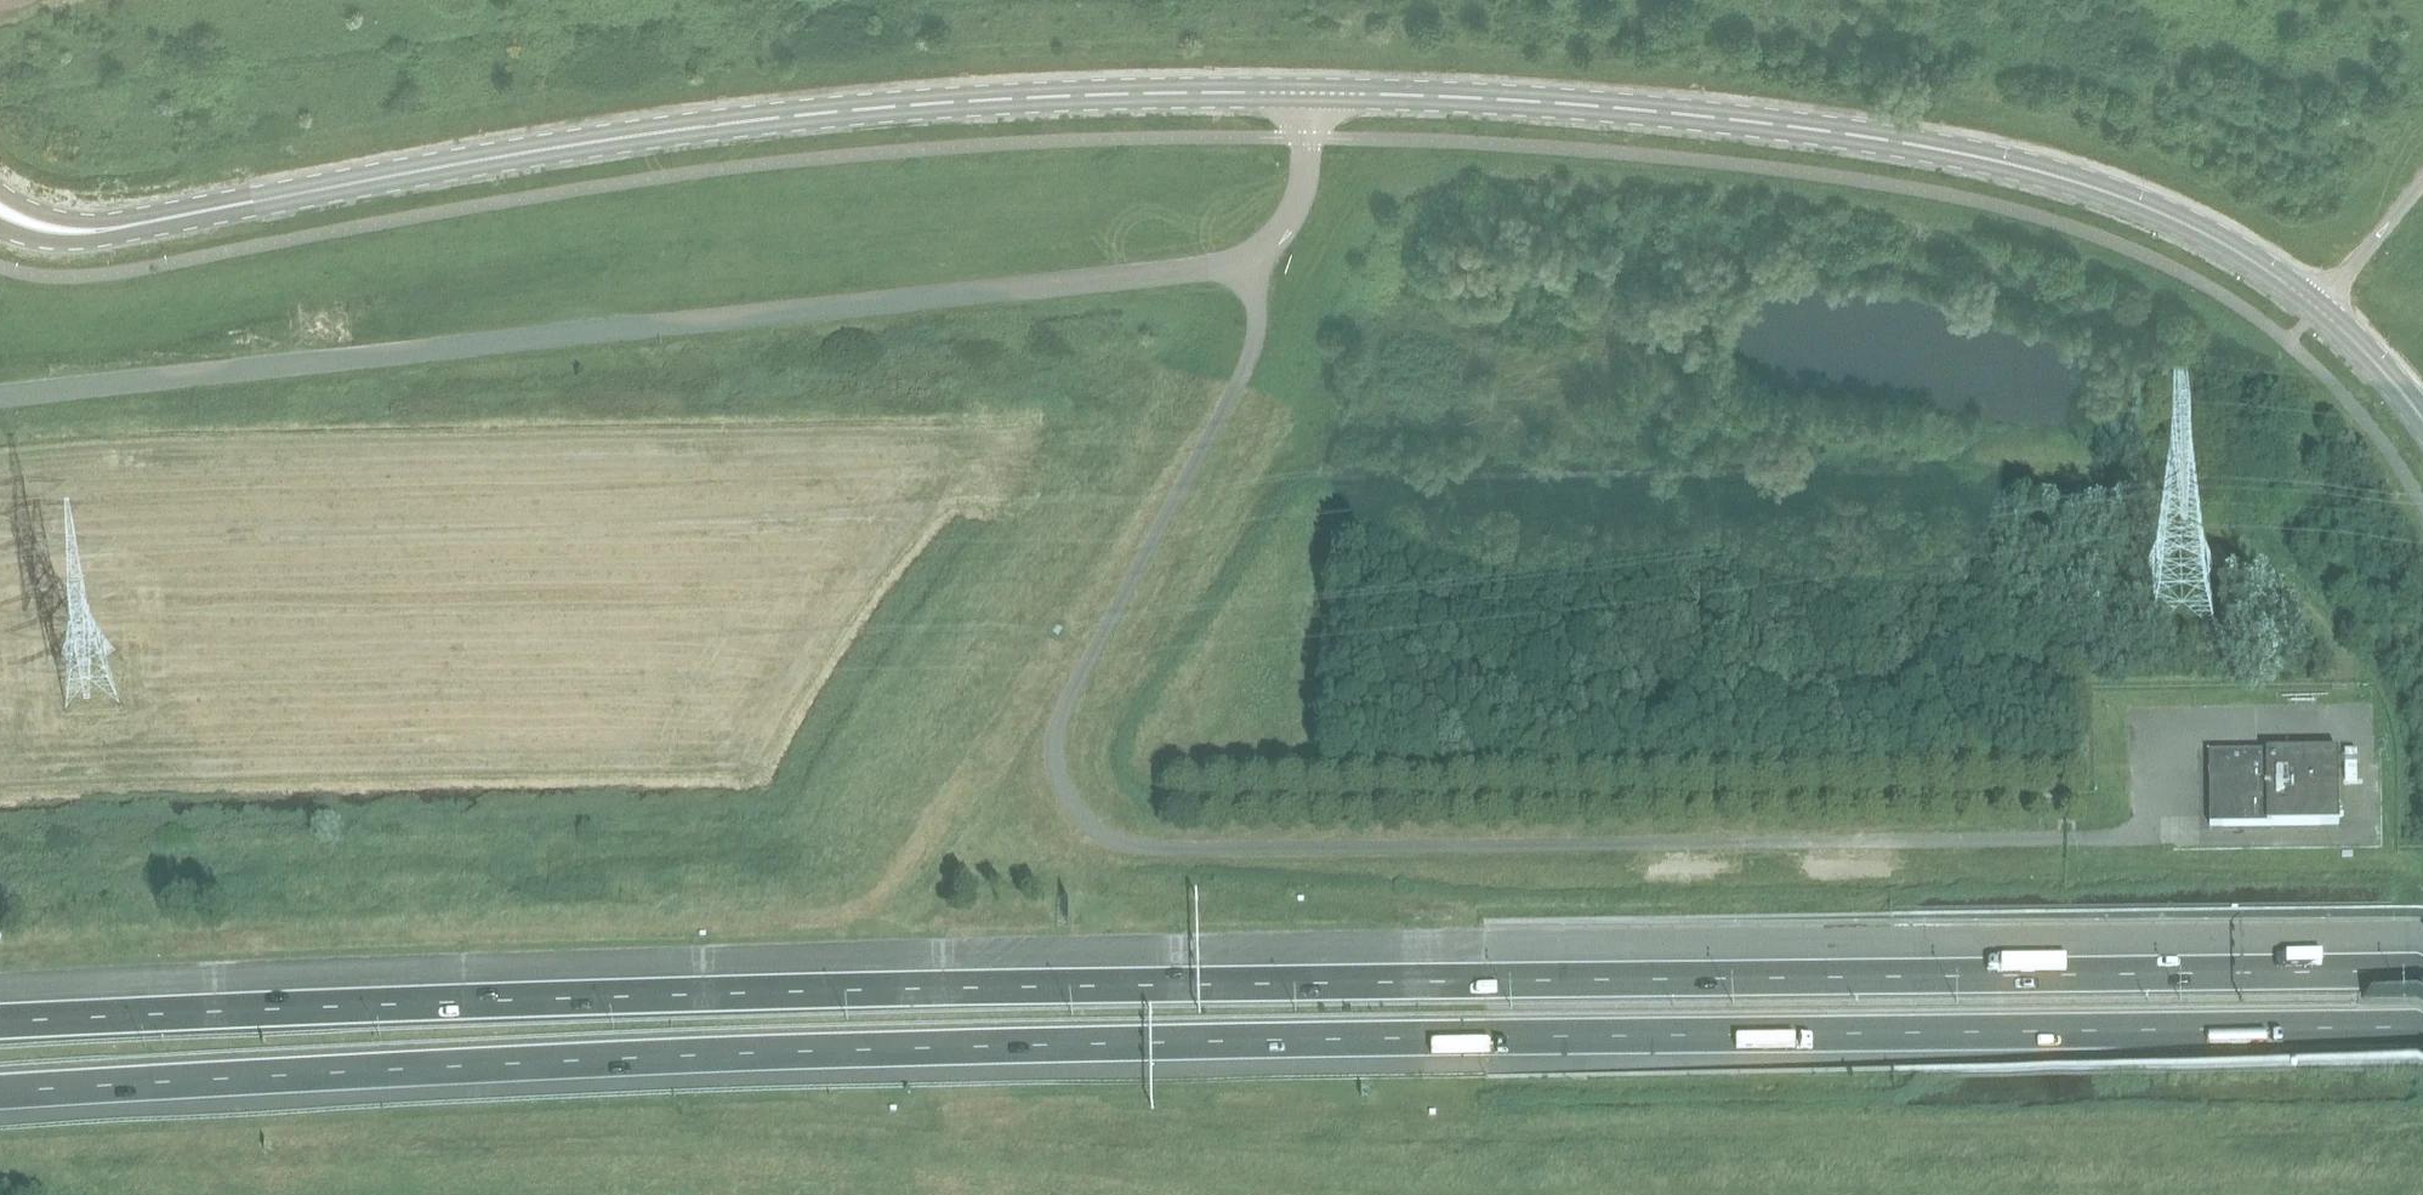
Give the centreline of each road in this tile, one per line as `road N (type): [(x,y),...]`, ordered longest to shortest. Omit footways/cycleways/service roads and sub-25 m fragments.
road 1 (motorway): [(0,1097),(720,1055),(2422,1027)]
road 2 (motorway): [(2422,973),(711,998),(0,1029)]
road 3 (unclassified): [(1248,265),(1263,287),(1264,329),(1251,377),(1072,710),(1063,744),(1067,784),(1085,819),(1136,850),(2068,841)]
road 4 (tertiary): [(1312,92),(1108,94),(798,114),(572,146),(98,232),(0,213)]
road 5 (unclassified): [(0,403),(1248,265)]
road 6 (tertiary): [(2320,309),(2158,211),(1980,156),(1555,102),(1312,92)]
road 7 (unclassified): [(1248,265),(1282,242),(1300,215),(1310,182),(1312,92)]
road 8 (unclassified): [(2320,309),(2422,182)]
road 9 (tertiary): [(2422,417),(2320,309)]

